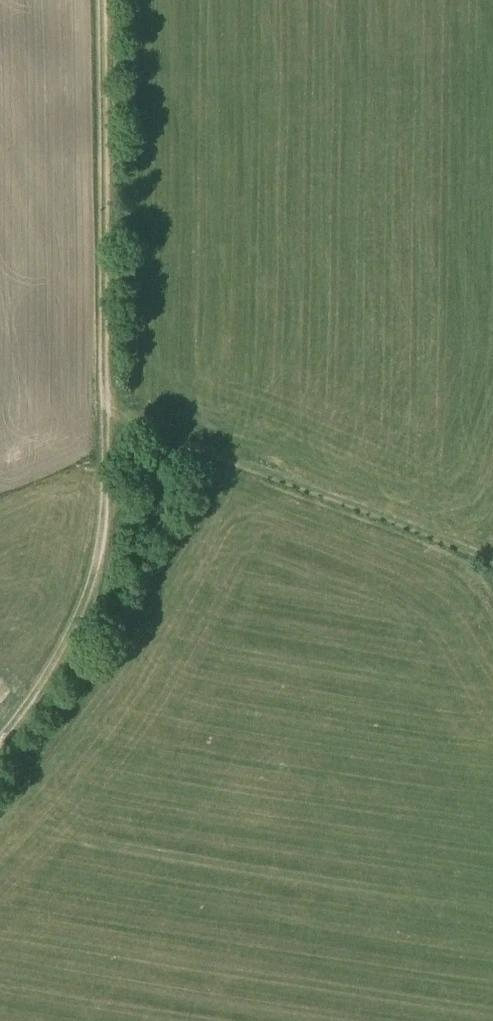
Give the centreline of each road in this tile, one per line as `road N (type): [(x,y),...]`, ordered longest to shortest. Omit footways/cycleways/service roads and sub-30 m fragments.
road 1 (track): [(102,0),(110,475),(103,554),(63,679),(0,763)]
road 2 (track): [(492,562),(109,419)]

